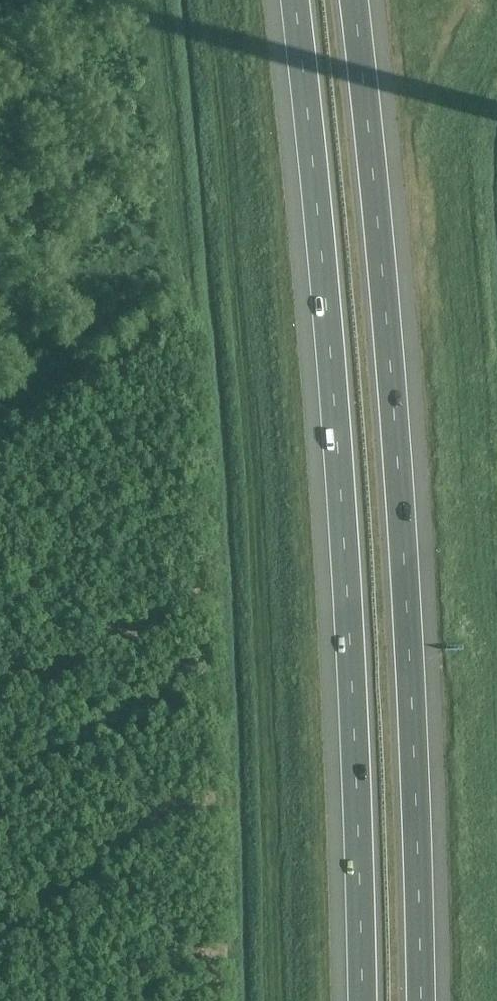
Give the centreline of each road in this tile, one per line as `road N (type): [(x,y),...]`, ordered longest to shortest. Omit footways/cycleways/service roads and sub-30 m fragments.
road 1 (motorway): [(294,0),(336,391),(364,856),(364,1000)]
road 2 (motorway): [(430,1000),(402,392),(362,0)]

